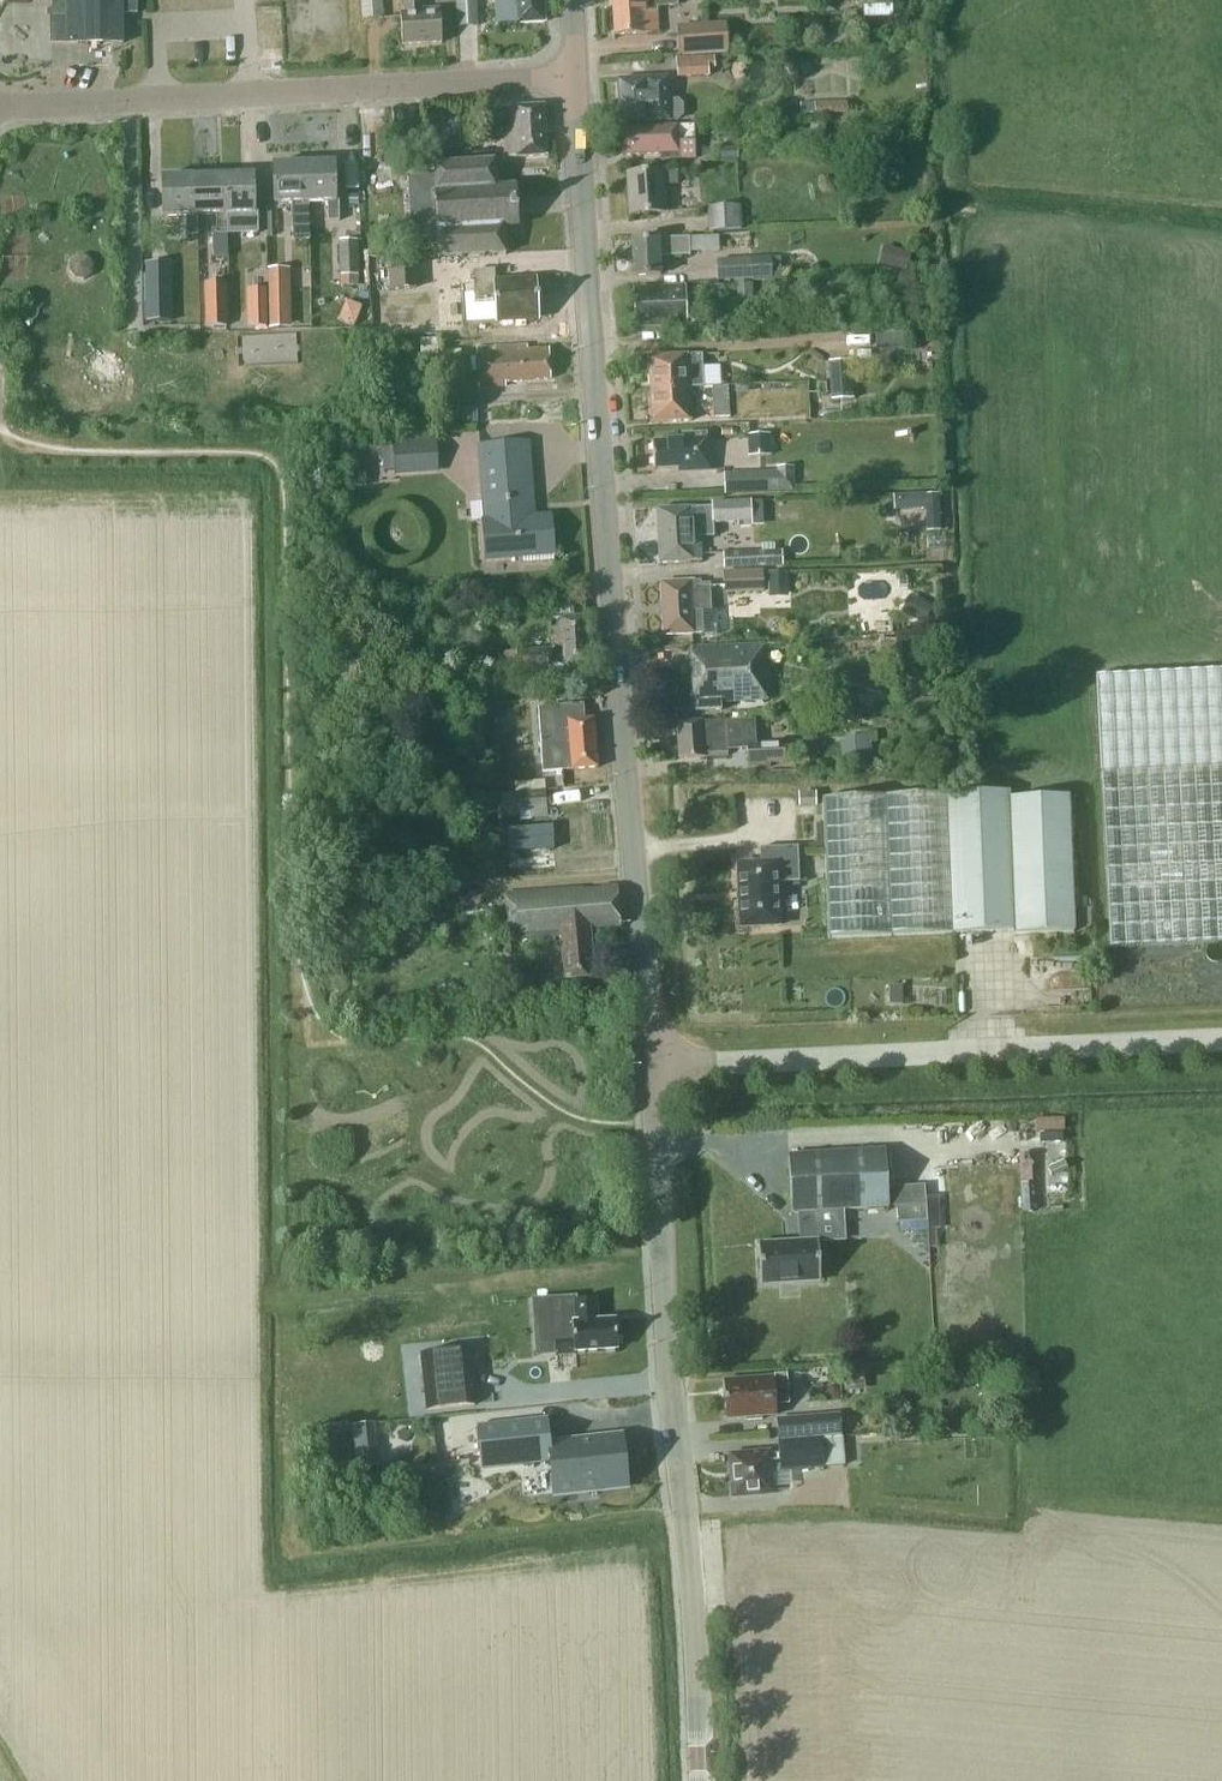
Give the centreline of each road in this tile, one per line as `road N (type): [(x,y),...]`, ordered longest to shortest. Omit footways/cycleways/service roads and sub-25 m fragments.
road 1 (tertiary): [(650,1063),(577,75)]
road 2 (tertiary): [(698,1780),(650,1063)]
road 3 (residential): [(577,75),(0,109)]
road 4 (unclassified): [(650,1063),(1221,1037)]

